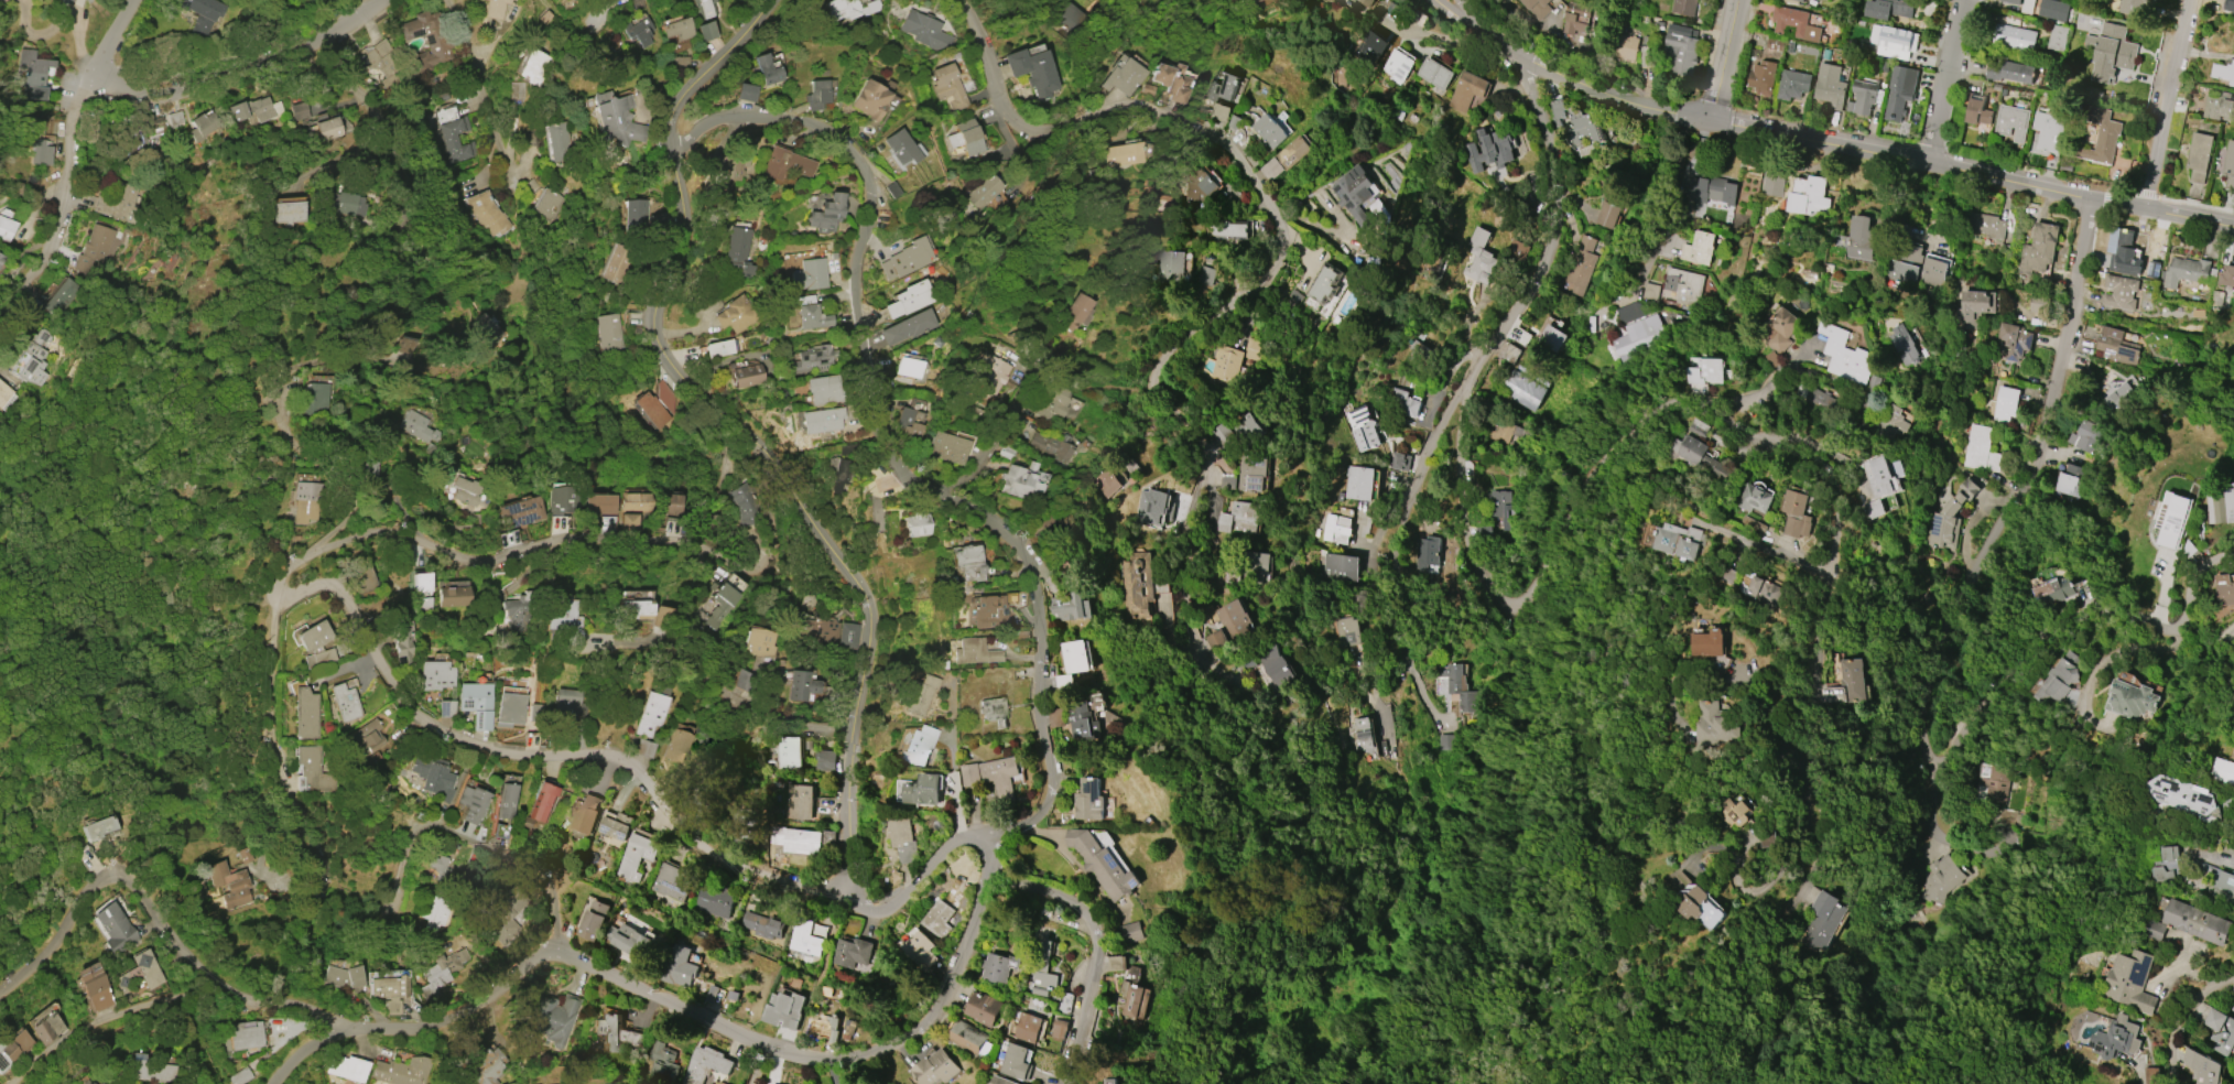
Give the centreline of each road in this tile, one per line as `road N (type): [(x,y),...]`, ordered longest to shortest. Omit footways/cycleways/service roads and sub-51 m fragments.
road 1 (residential): [(2092,196),(2063,378),(1993,571),(1900,778),(1915,806),(1959,792),(2050,657),(2158,648),(2233,622)]
road 2 (residential): [(1460,399),(1470,555),(1504,599),(1574,495),(1620,443),(1674,402),(1712,408),(1754,436),(1802,441),(1846,465),(1808,779),(1830,833)]
road 3 (residential): [(769,0),(671,113),(665,333),(687,377),(812,520),(871,632),(846,789),(849,865),(870,907)]
road 4 (residential): [(947,0),(1016,129),(1125,105),(1181,120),(1240,162),(1282,229),(1269,275),(1180,339),(1153,391),(1205,448),(1189,536),(1189,652),(1224,671)]
road 5 (residential): [(672,145),(725,122),(793,119),(836,142),(863,175),(868,216),(854,297),(885,440),(921,486),(1008,541),(1027,565),(1043,795),(1033,817),(993,842)]
road 6 (residential): [(980,881),(943,999),(905,1038),(869,1054),(782,1054),(560,954),(535,960),(489,1006),(348,1036),(303,1052),(270,1083)]
road 7 (residential): [(2233,223),(1712,120),(1515,55),(1465,0)]
road 8 (residential): [(870,907),(719,868),(638,772),(610,758),(505,754),(437,735),(397,702),(336,598),(314,590),(275,600)]
road 9 (residential): [(812,520),(760,566),(684,541),(589,535),(480,561),(369,535),(283,568),(275,600)]
road 10 (residential): [(348,1036),(312,1016),(226,997),(122,877),(104,881),(0,984)]
road 11 (residential): [(1515,55),(1558,182),(1558,219),(1528,296),(1460,399)]
road 12 (residential): [(1460,399),(1408,490),(1388,601),(1409,666),(1440,722)]
road 13 (residential): [(128,0),(67,126),(48,242),(0,309)]
road 14 (residential): [(374,0),(296,46),(176,96),(148,97),(90,71)]
road 15 (residential): [(1071,1083),(1087,933),(1062,906),(980,881)]
road 16 (residential): [(275,600),(271,757),(317,852)]
road 17 (residential): [(226,997),(139,1002),(66,1039),(17,1083)]
road 18 (residential): [(560,954),(540,871),(414,827)]
road 19 (residential): [(2193,0),(2151,208)]
road 20 (residential): [(450,0),(519,186)]
road 21 (residential): [(1963,0),(1929,165)]
road 22 (residential): [(870,907),(993,842)]
road 23 (residential): [(955,508),(1020,402)]
road 24 (residential): [(1736,0),(1712,120)]

